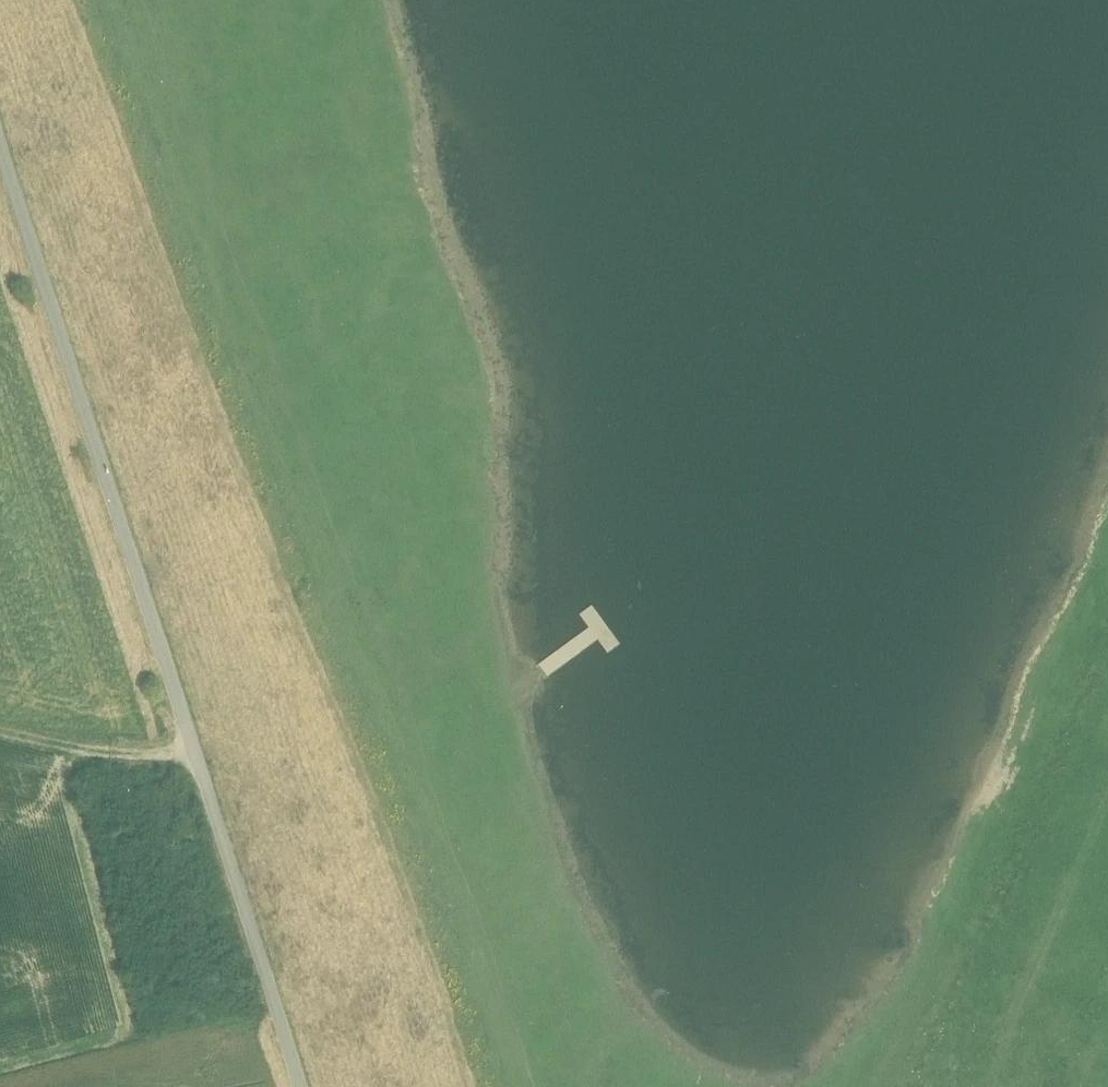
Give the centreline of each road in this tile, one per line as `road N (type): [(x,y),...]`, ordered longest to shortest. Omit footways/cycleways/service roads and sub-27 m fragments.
road 1 (unclassified): [(302,1086),(0,146)]
road 2 (track): [(991,1086),(1019,983),(1107,798)]
road 3 (track): [(193,747),(63,747),(0,733)]

